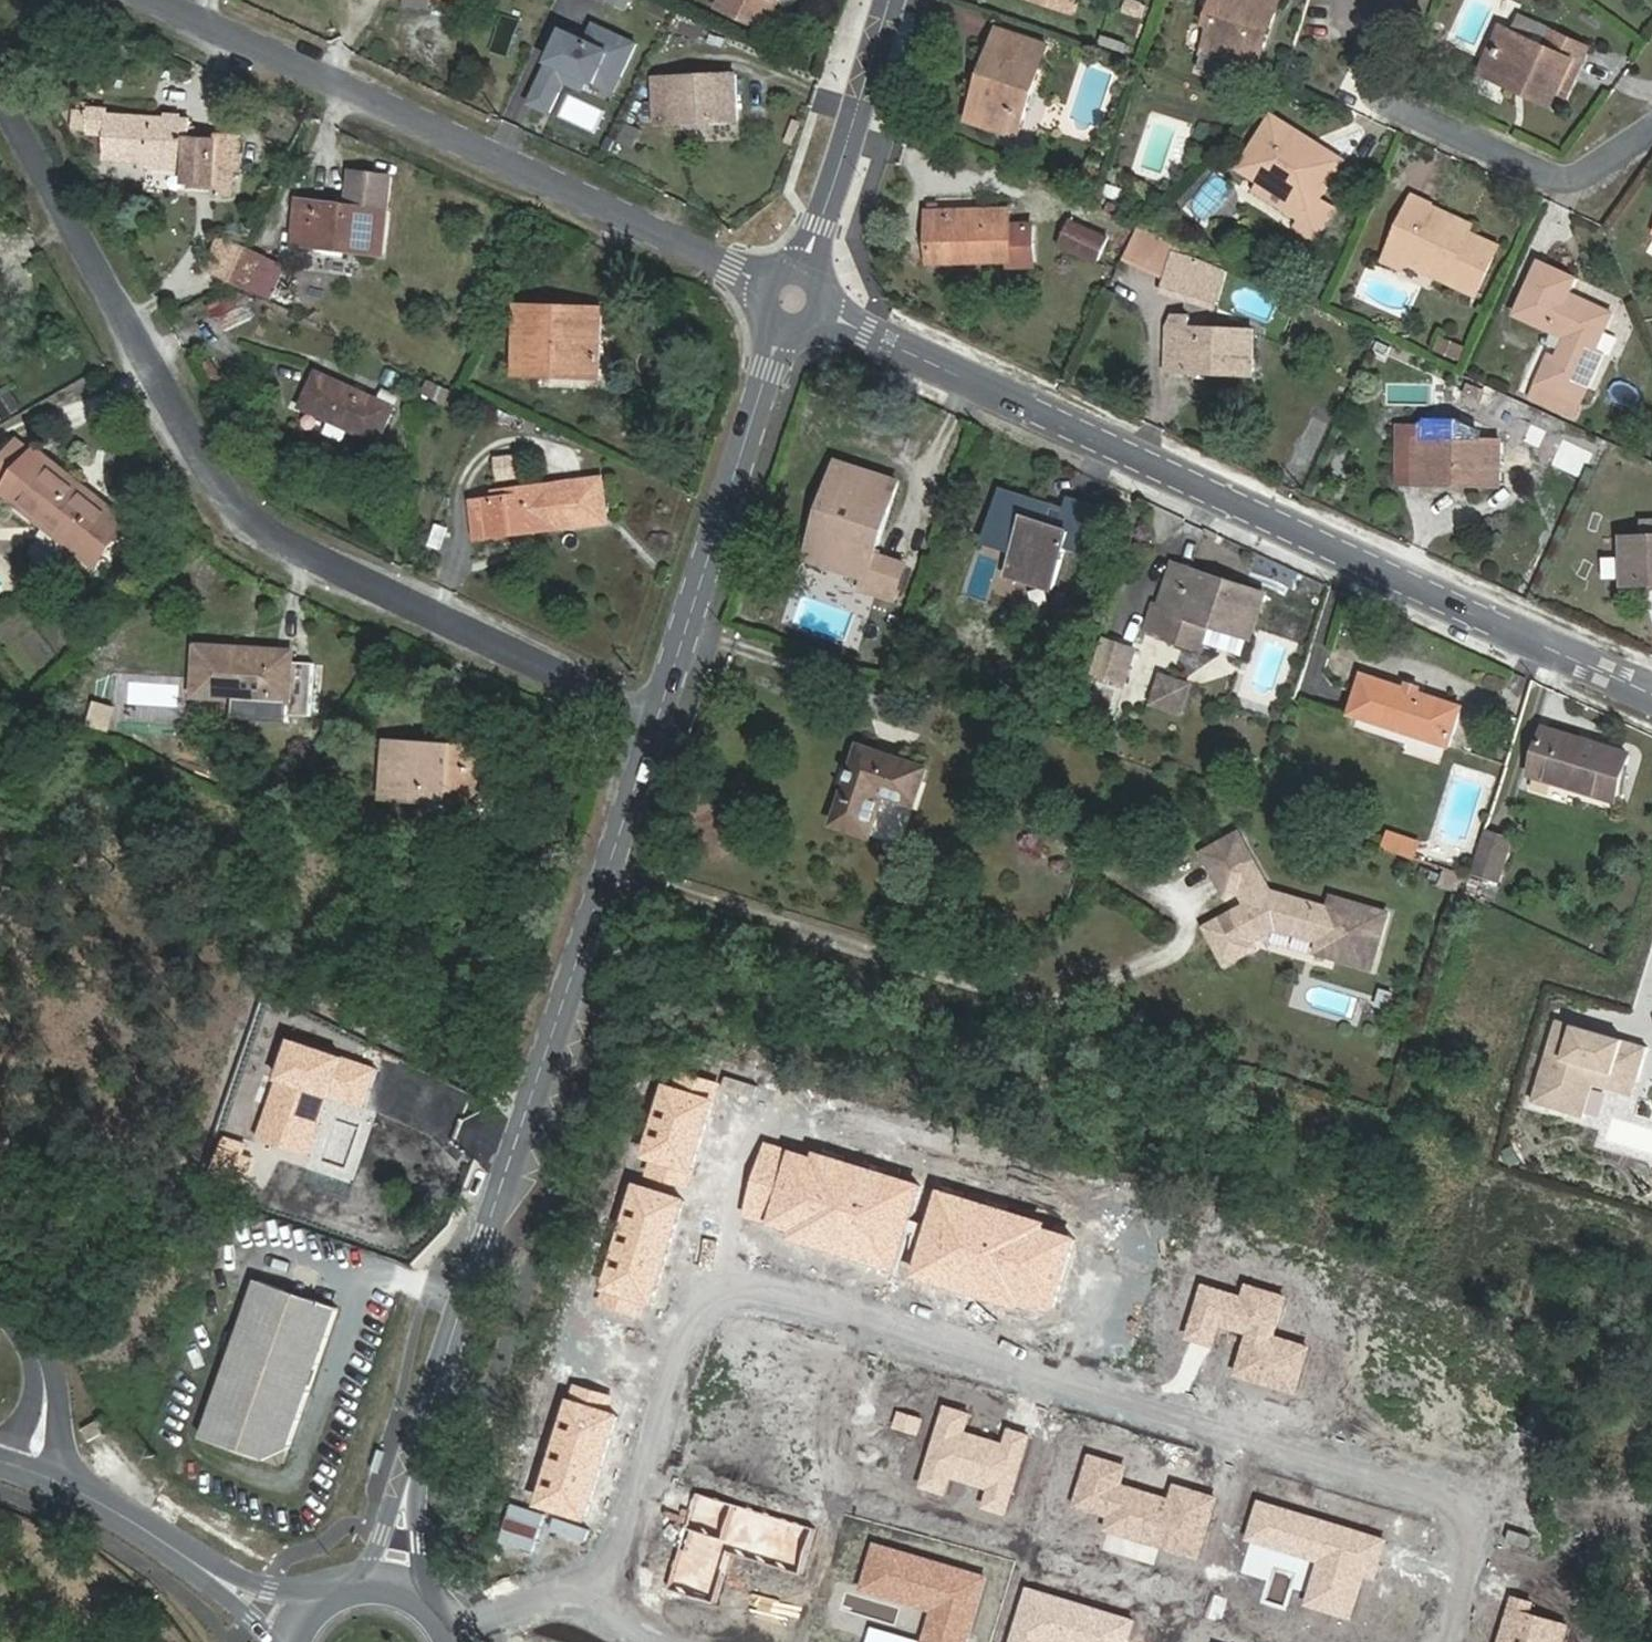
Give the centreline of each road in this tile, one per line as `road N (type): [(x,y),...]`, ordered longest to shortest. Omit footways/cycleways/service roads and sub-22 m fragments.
road 1 (residential): [(602,1582),(683,1325),(716,1293),(765,1294),(1440,1500),(1464,1528),(1470,1557),(1445,1641)]
road 2 (residential): [(659,720),(269,531),(214,478),(0,71)]
road 3 (residential): [(1651,693),(792,298)]
road 4 (secondary): [(659,720),(422,1434),(393,1580)]
road 5 (residential): [(792,298),(160,0)]
road 6 (secondary): [(792,298),(659,720)]
road 7 (residential): [(1651,128),(1601,186),(1386,78)]
road 8 (secondary): [(894,0),(792,298)]
road 9 (tertiary): [(30,1470),(147,1530),(291,1630)]
road 10 (tertiary): [(30,1470),(46,1399),(42,1360),(0,1308)]
road 11 (residential): [(456,1633),(510,1603),(602,1582)]
road 12 (secondary): [(393,1580),(333,1587),(291,1630)]

